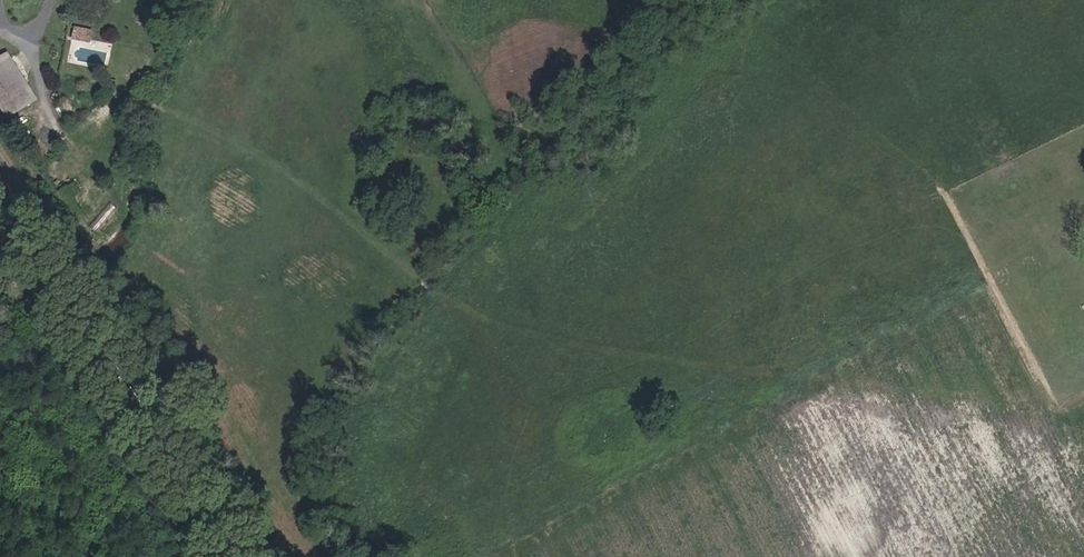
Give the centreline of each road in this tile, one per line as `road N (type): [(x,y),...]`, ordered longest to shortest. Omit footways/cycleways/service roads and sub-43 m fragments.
road 1 (primary): [(0,173),(248,556)]

